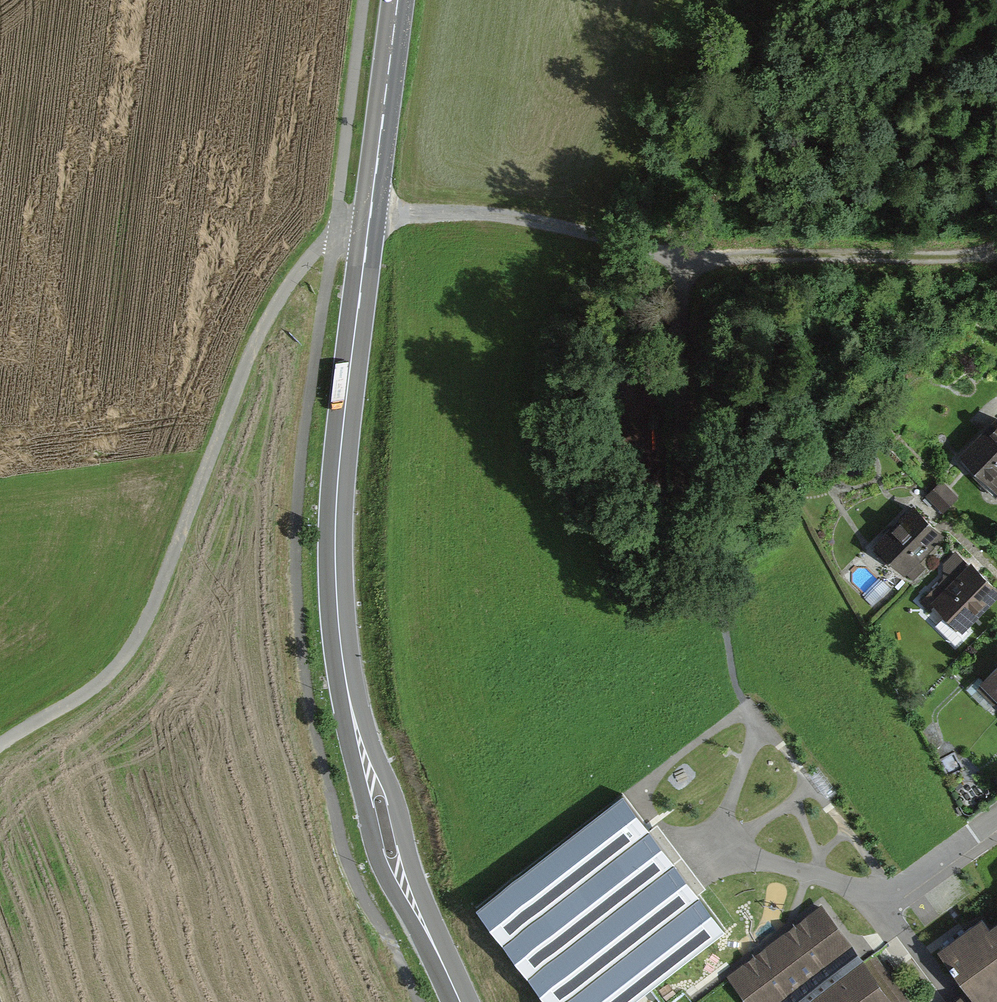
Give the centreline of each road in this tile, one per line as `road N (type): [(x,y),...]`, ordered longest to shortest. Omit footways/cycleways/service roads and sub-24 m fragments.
road 1 (secondary): [(391,0),(332,574),(341,670),(376,813),(457,1001)]
road 2 (track): [(996,248),(982,256),(694,261),(682,317),(679,465),(743,702)]
road 3 (track): [(0,741),(104,680),(139,636),(278,297),(333,230)]
road 4 (track): [(694,261),(525,217),(366,210)]
road 5 (residential): [(996,818),(888,893)]

